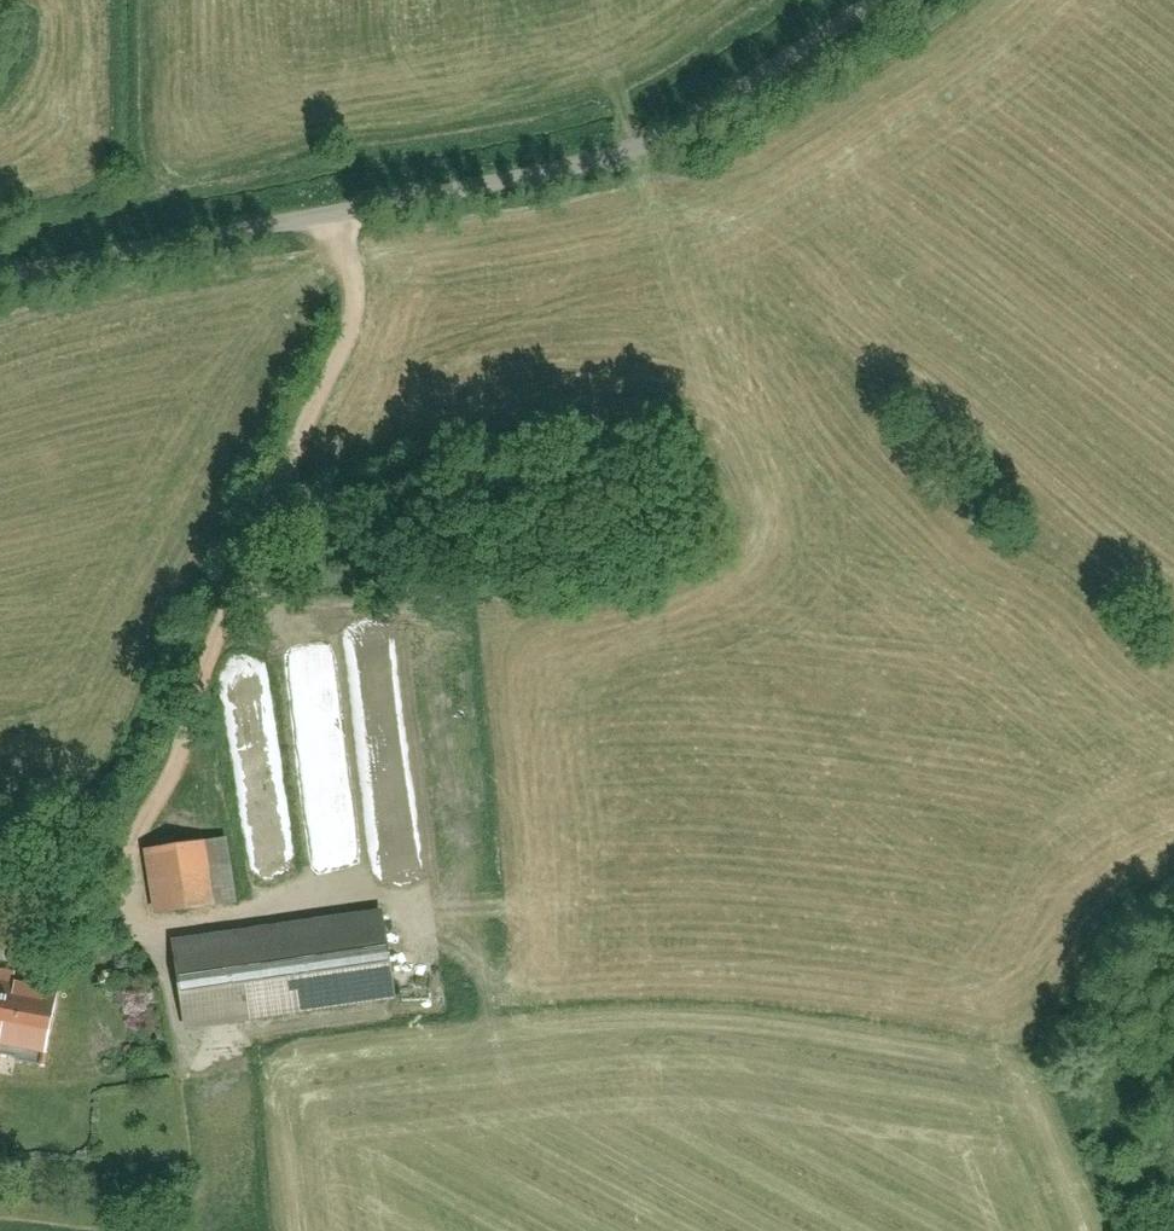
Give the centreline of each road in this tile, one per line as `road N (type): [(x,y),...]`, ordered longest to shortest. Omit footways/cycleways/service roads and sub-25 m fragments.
road 1 (residential): [(886,0),(639,150),(530,180),(0,279)]

